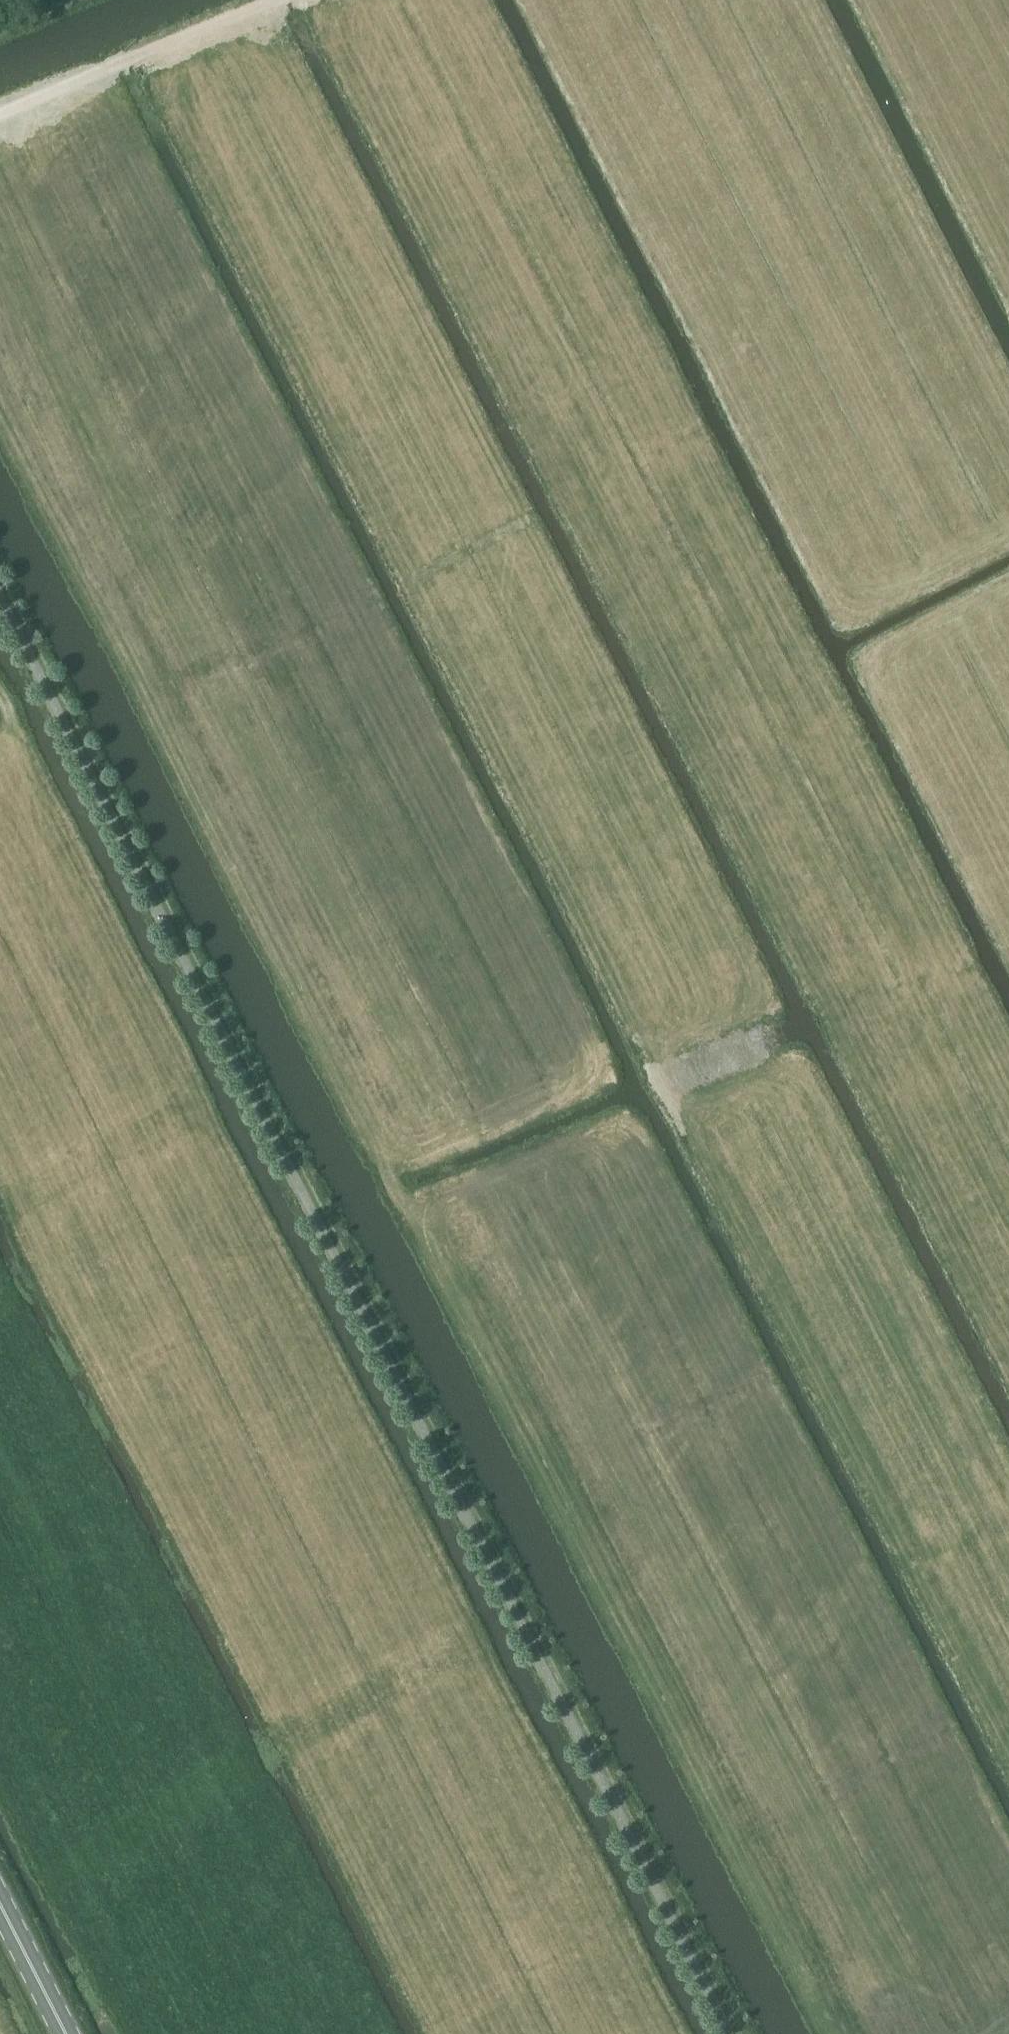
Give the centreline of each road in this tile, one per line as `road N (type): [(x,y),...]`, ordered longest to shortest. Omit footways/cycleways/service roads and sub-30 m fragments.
road 1 (track): [(291,0),(0,121)]
road 2 (primary): [(65,2033),(0,1905)]

